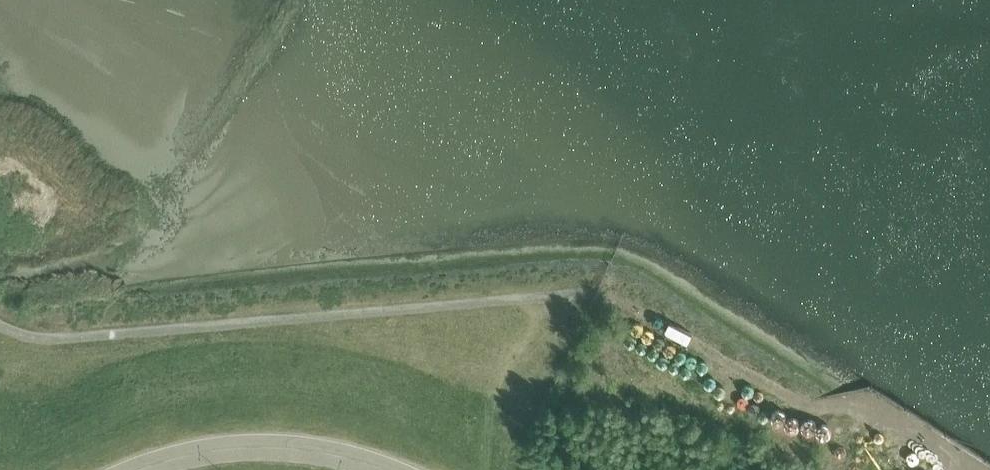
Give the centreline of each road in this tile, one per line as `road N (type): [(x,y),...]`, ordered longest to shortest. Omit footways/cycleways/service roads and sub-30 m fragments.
road 1 (secondary): [(385,469),(283,445),(228,445),(130,469)]

